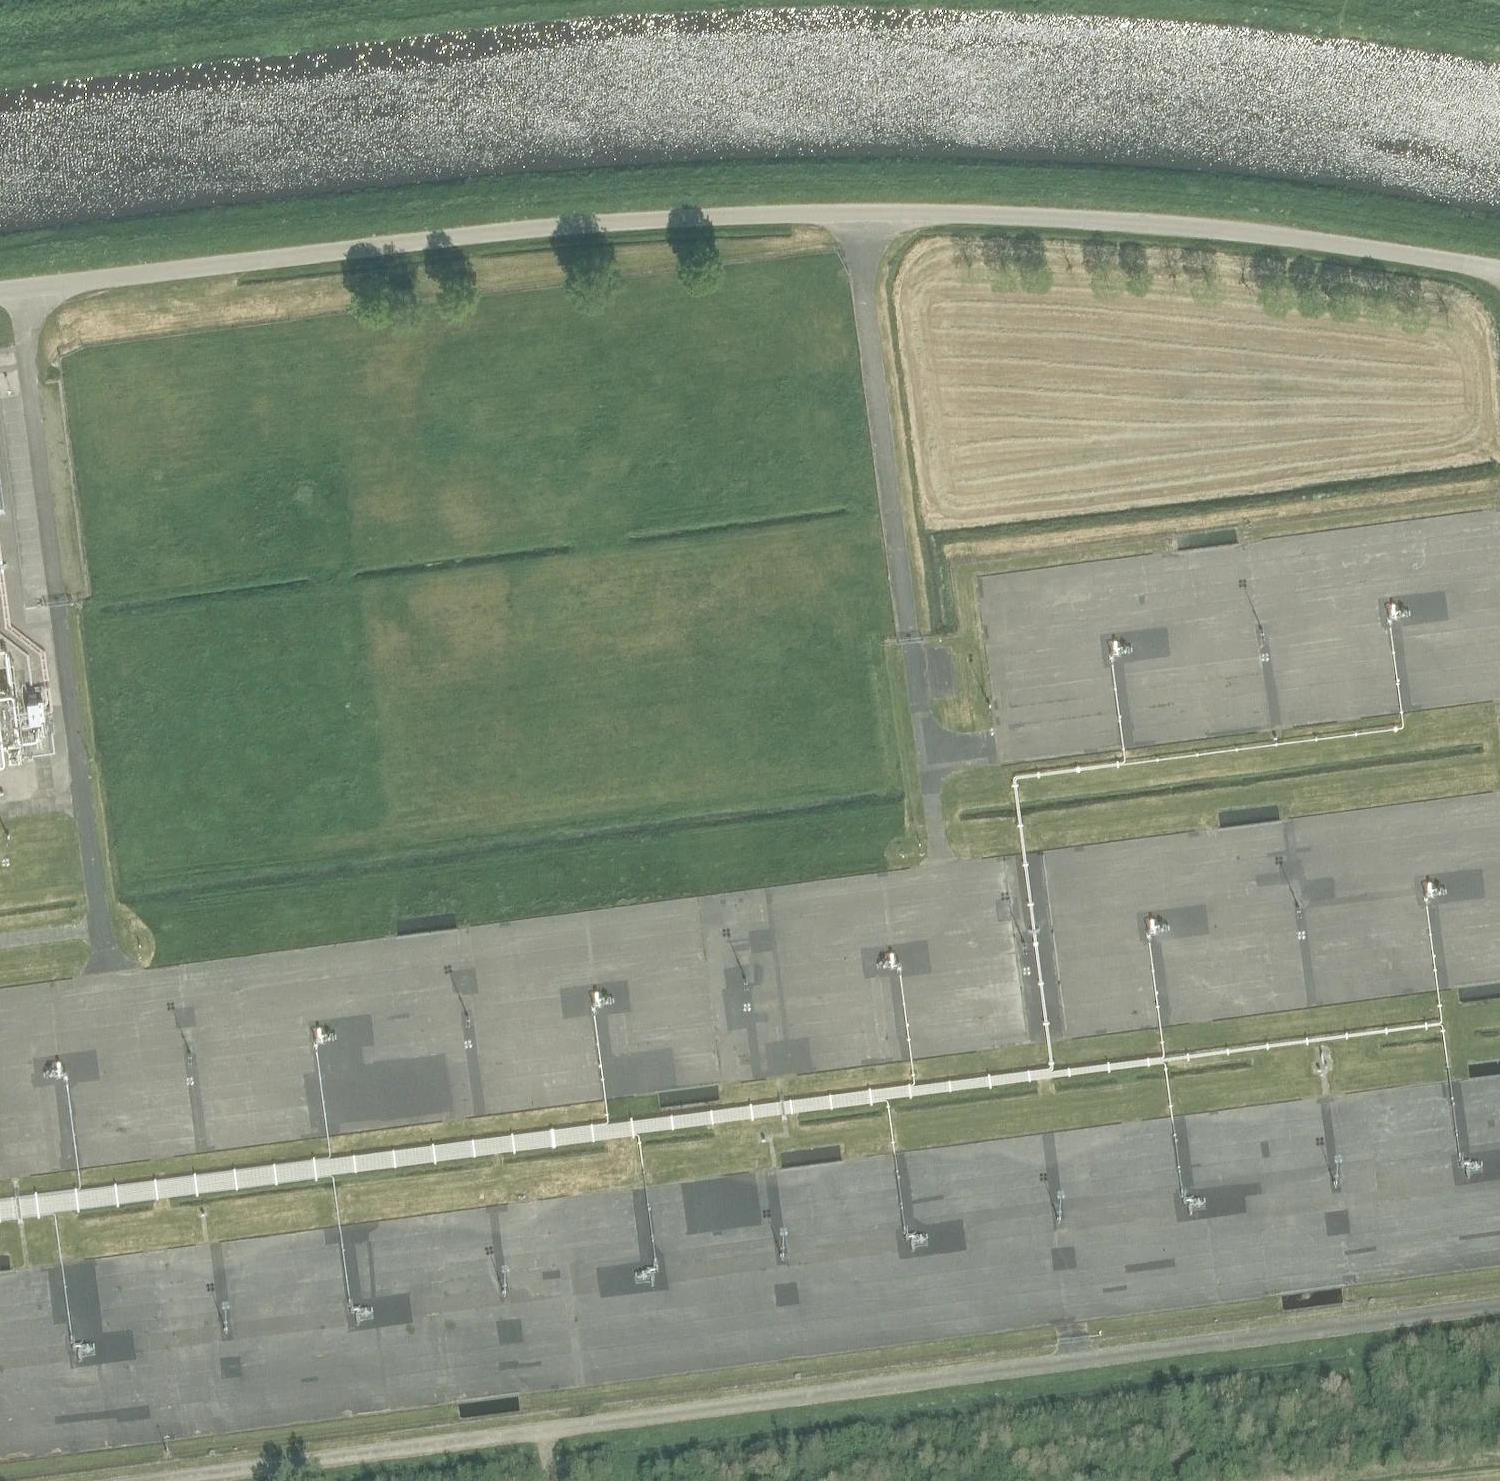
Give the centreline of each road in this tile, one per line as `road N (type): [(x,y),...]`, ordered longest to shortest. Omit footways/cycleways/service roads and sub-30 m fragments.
road 1 (unclassified): [(0,294),(524,235),(855,215),(1217,230),(1499,271)]

